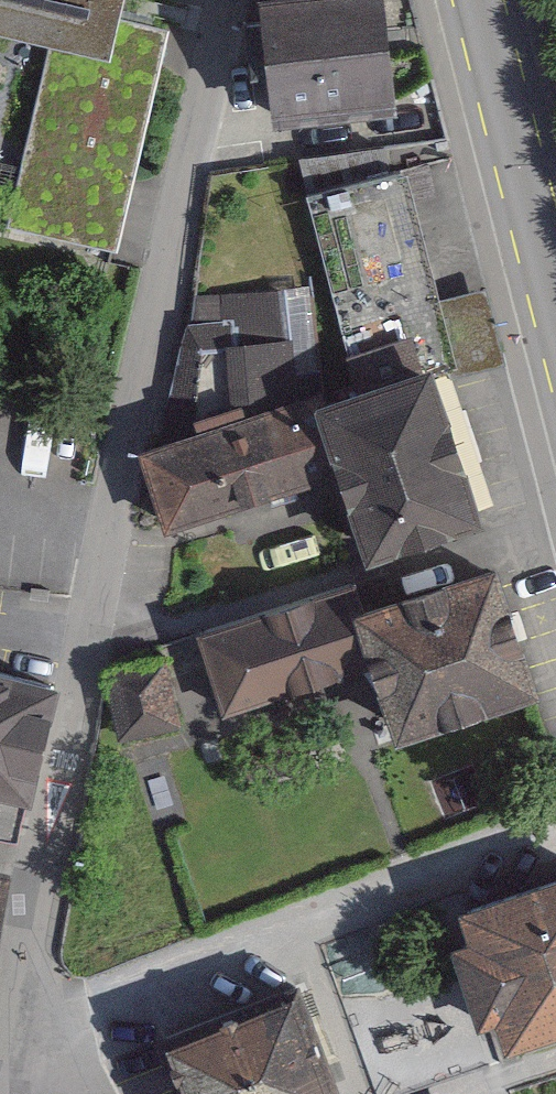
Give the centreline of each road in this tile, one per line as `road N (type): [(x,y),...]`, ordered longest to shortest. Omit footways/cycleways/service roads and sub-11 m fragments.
road 1 (residential): [(222,0),(86,623),(5,1093)]
road 2 (primary): [(475,0),(555,311)]

